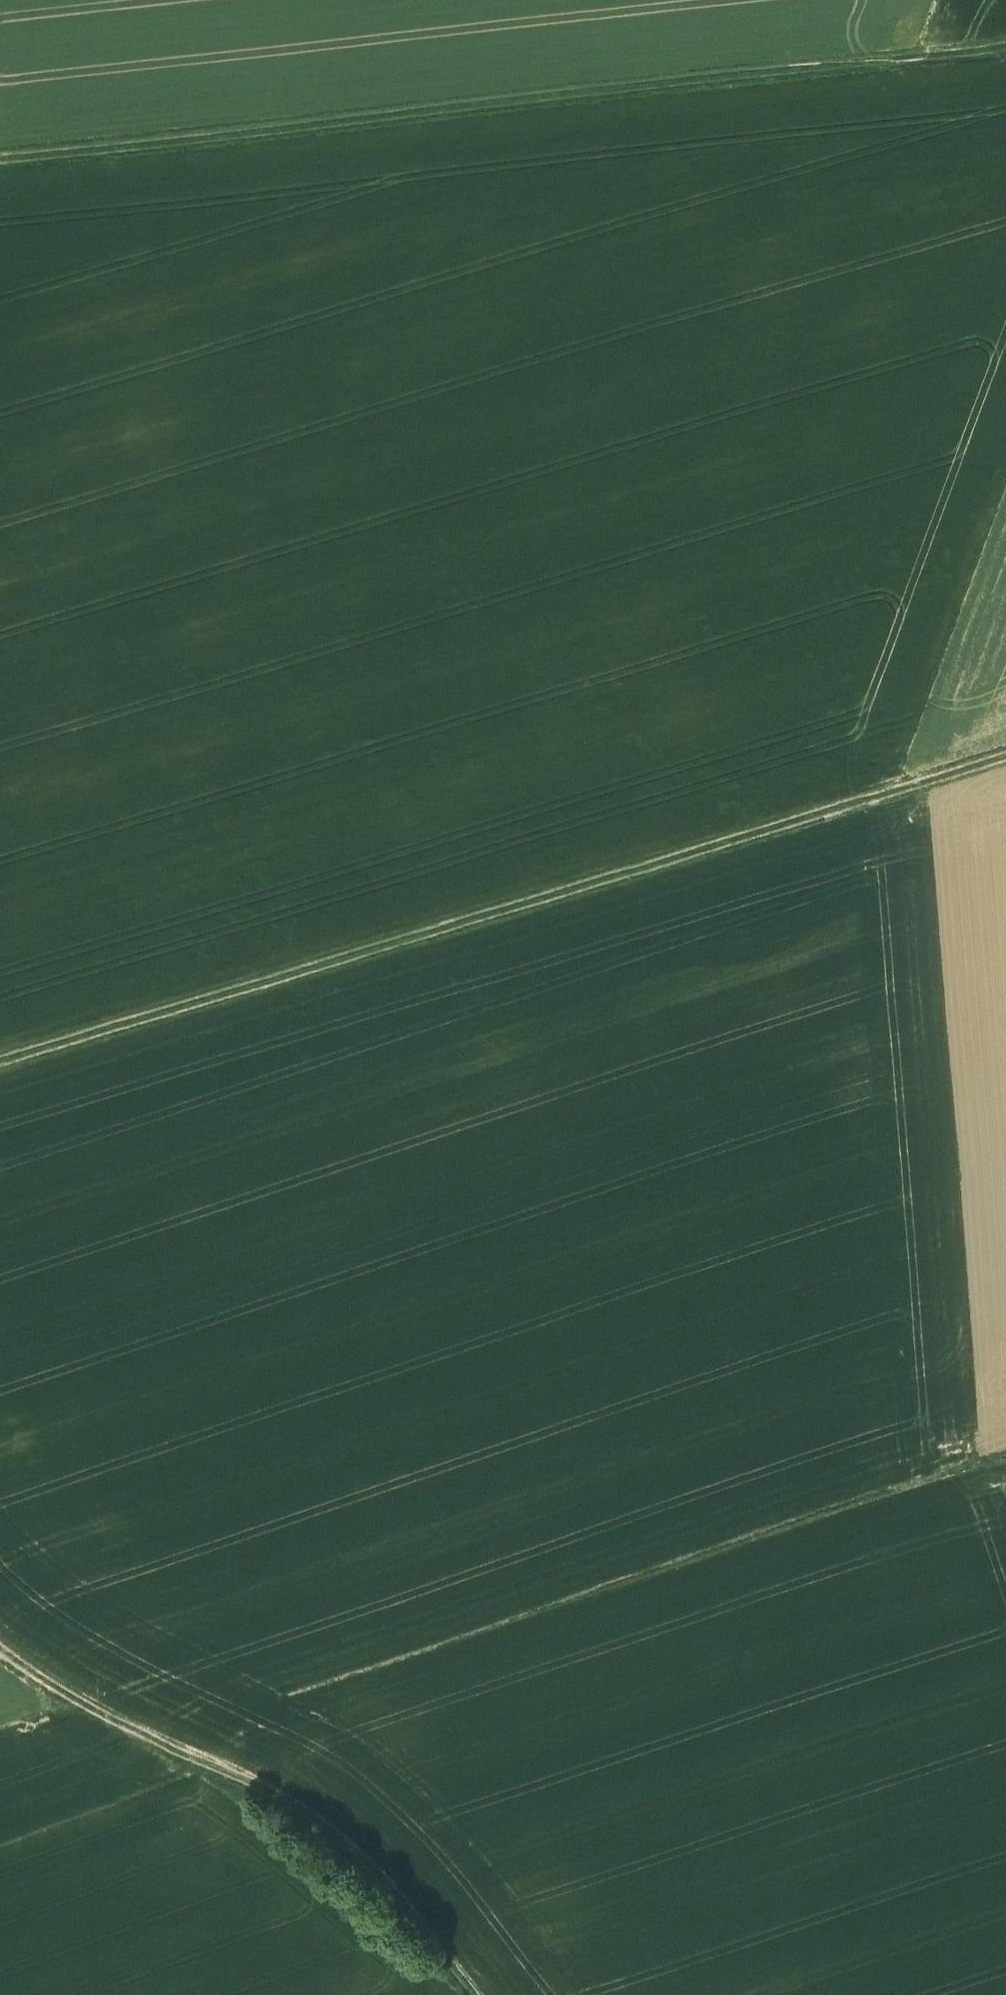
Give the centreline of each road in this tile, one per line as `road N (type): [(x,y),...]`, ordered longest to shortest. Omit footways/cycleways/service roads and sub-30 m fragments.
road 1 (track): [(0,1070),(1005,756)]
road 2 (track): [(1005,48),(512,111),(0,162)]
road 3 (track): [(155,1740),(1005,1462)]
road 4 (track): [(0,1645),(107,1714),(267,1792),(347,1842),(425,1918),(475,1994)]

